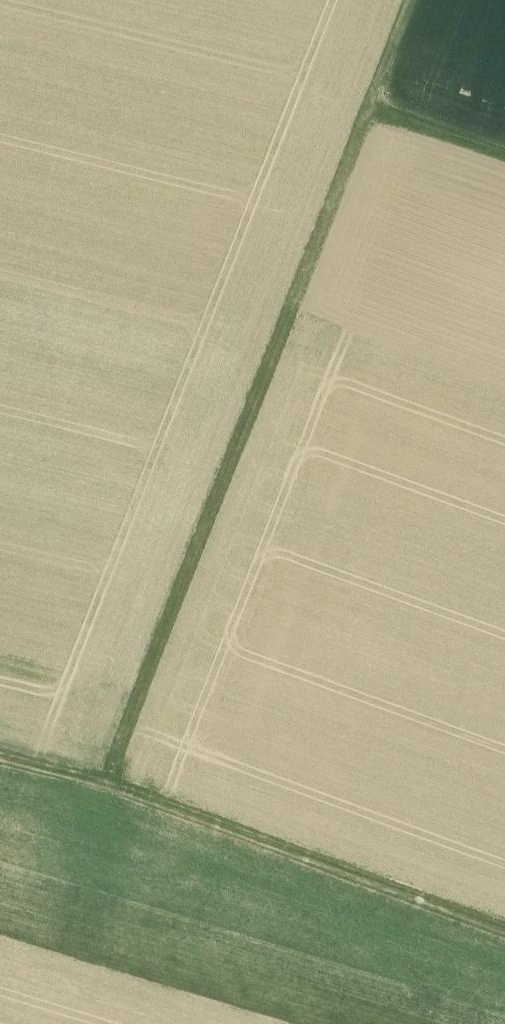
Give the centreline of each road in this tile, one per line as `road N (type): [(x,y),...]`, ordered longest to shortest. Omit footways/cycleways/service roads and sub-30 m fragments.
road 1 (track): [(414,0),(337,219),(105,779)]
road 2 (track): [(105,779),(504,928)]
road 3 (track): [(369,115),(504,163)]

